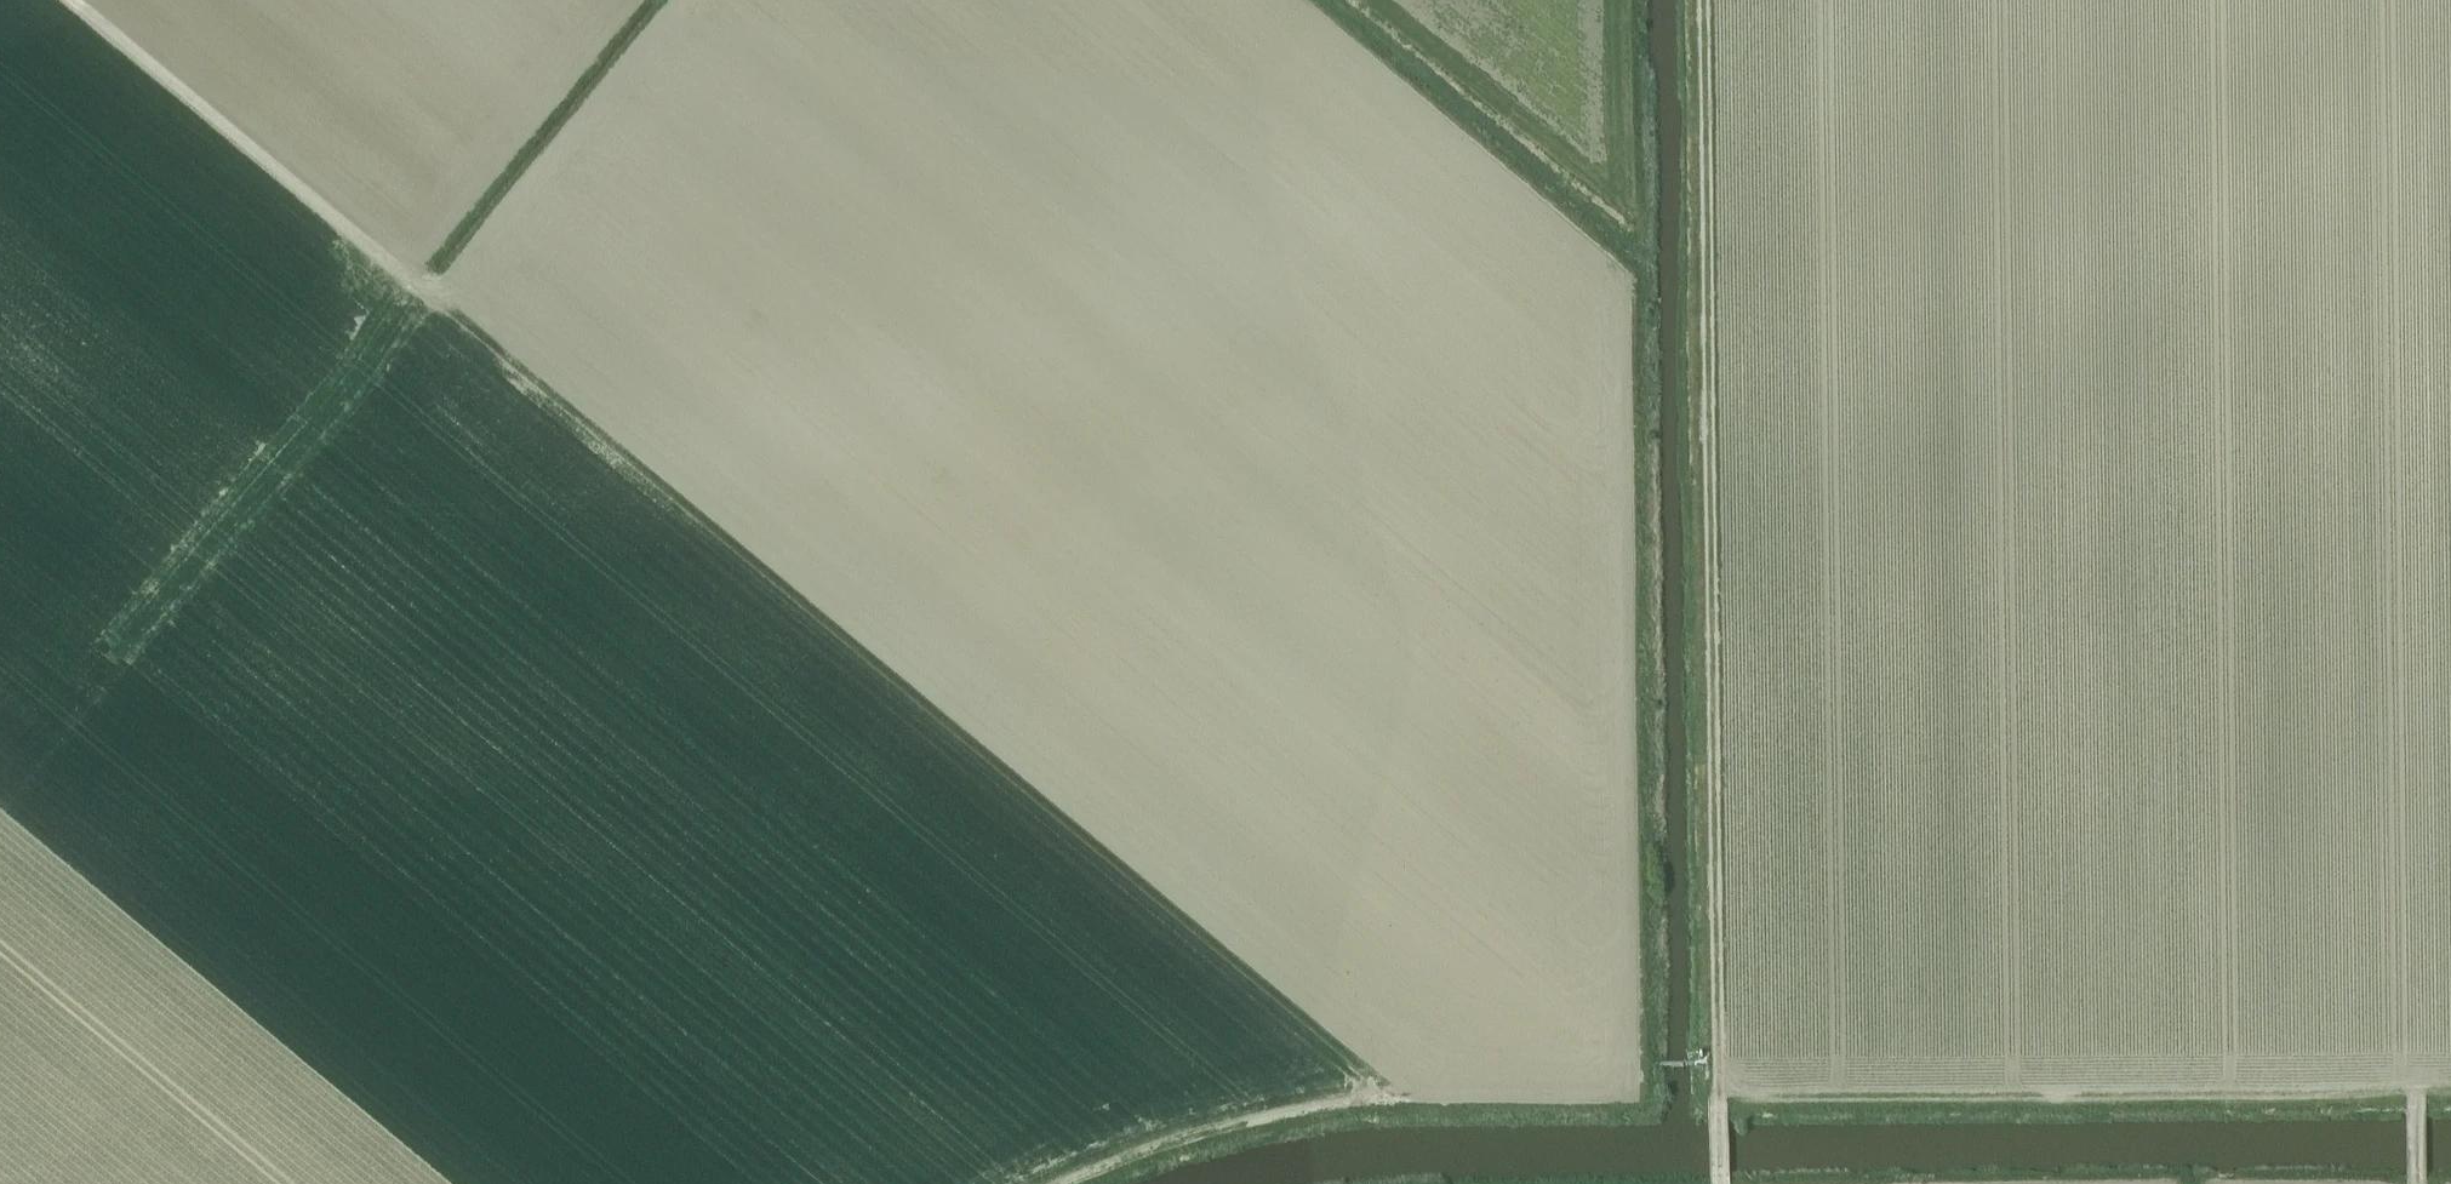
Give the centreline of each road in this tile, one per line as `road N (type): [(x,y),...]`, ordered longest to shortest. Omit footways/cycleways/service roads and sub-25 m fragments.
road 1 (track): [(1713,0),(1729,1092)]
road 2 (track): [(421,295),(69,0)]

